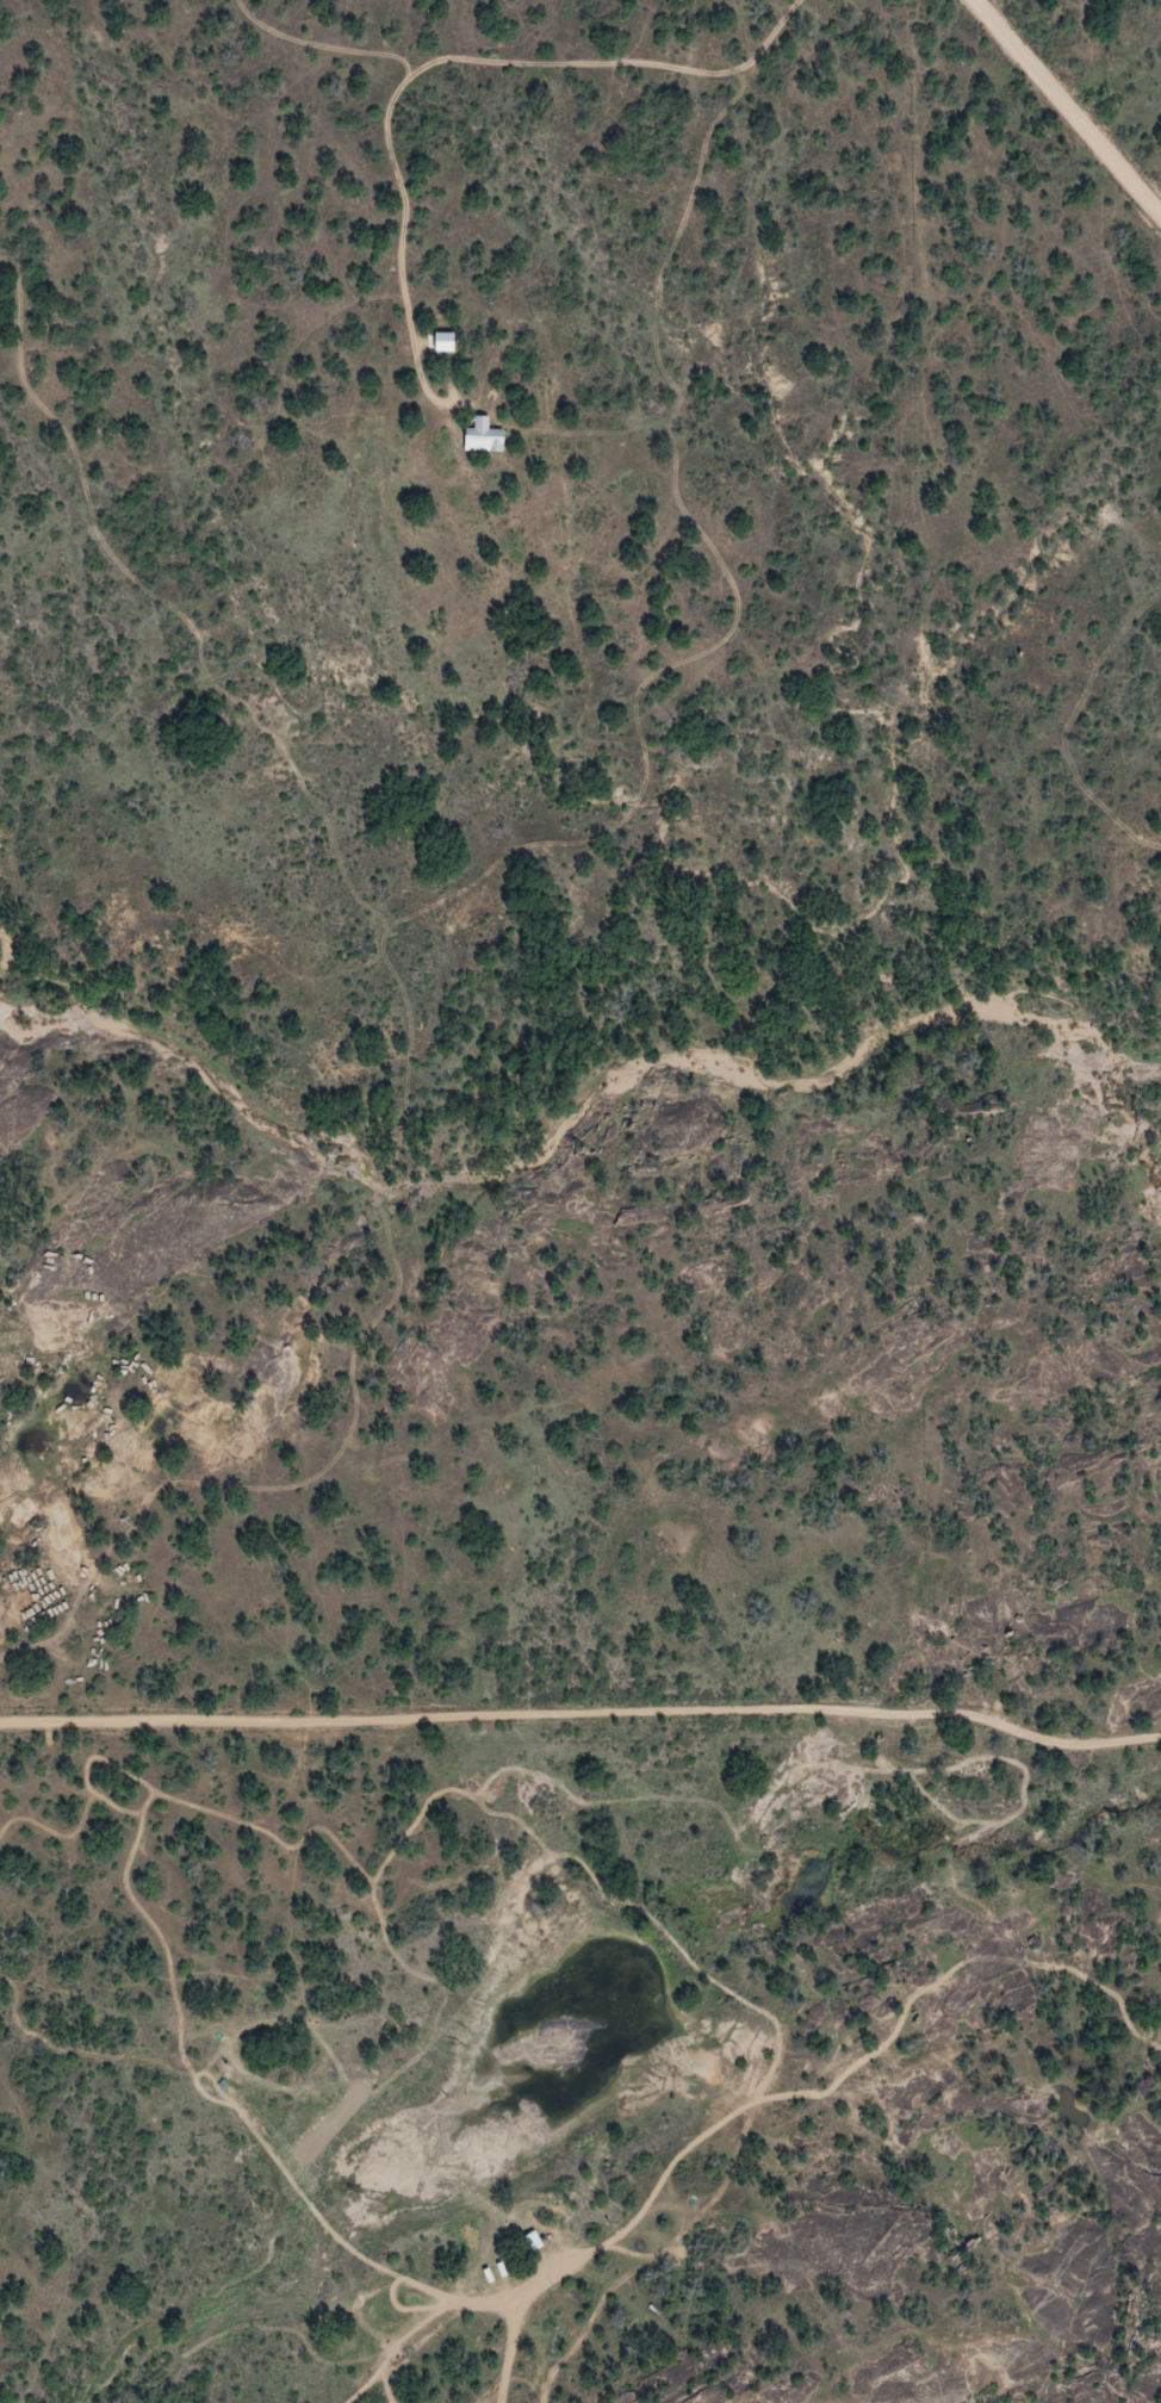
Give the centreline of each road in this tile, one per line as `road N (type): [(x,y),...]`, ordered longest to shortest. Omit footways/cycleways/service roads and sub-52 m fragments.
road 1 (track): [(1160,1736),(1068,1746),(979,1718),(925,1712),(0,1726)]
road 2 (residential): [(1160,215),(977,0)]

